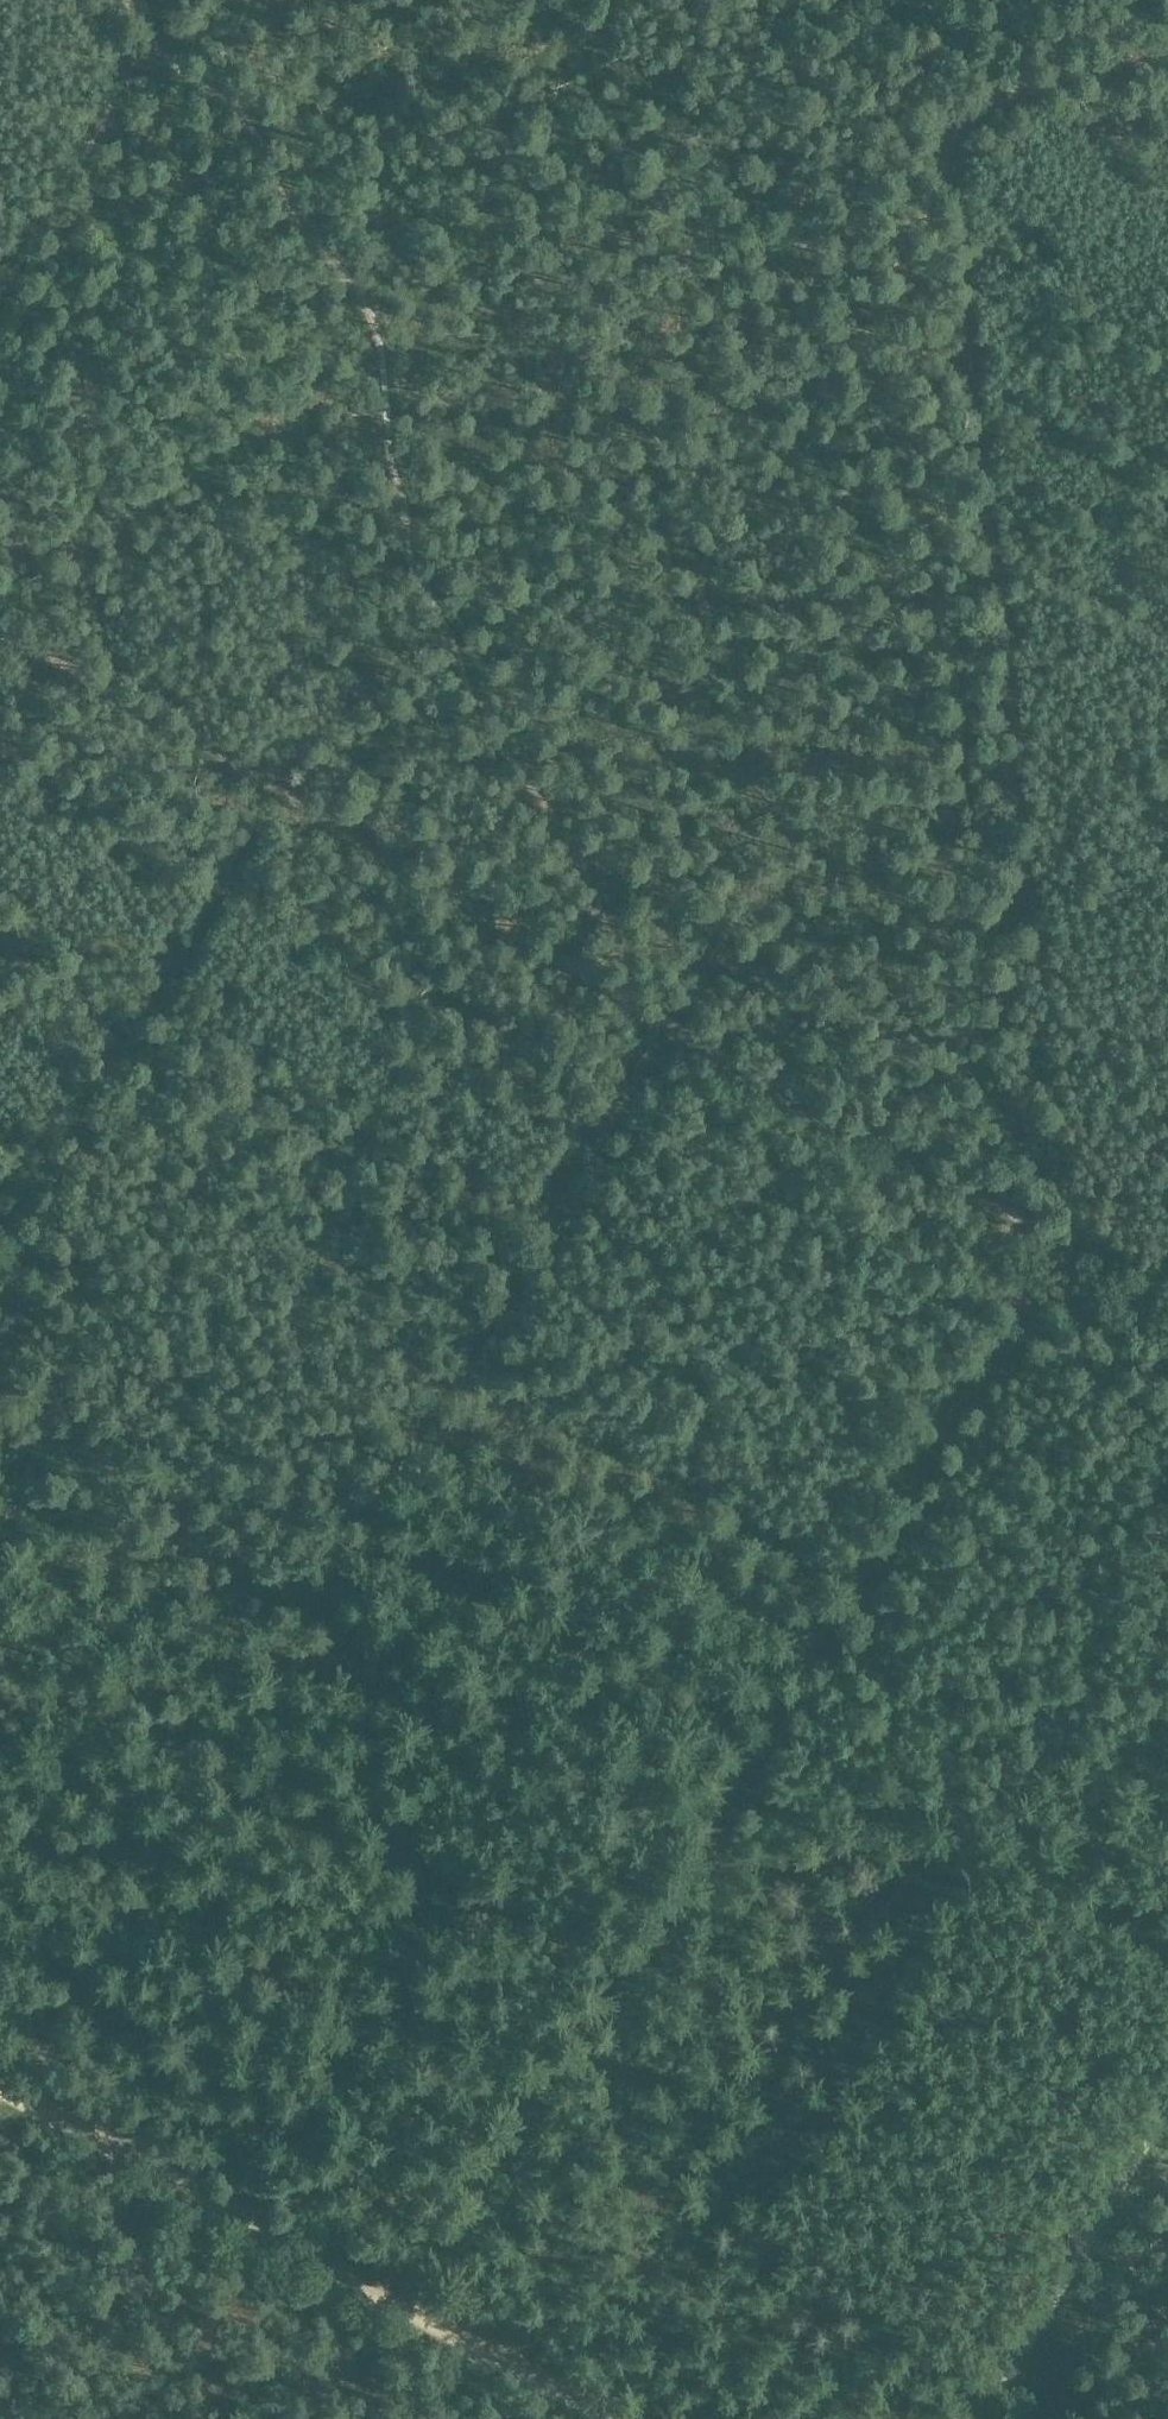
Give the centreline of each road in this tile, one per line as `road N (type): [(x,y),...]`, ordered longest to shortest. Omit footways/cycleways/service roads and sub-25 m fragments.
road 1 (track): [(1167,44),(1002,95),(977,111),(947,162),(1054,1251)]
road 2 (track): [(650,1013),(17,2075)]
road 3 (track): [(1054,1251),(0,629)]
road 4 (track): [(415,2294),(17,2075)]
road 5 (track): [(641,2418),(415,2294)]

